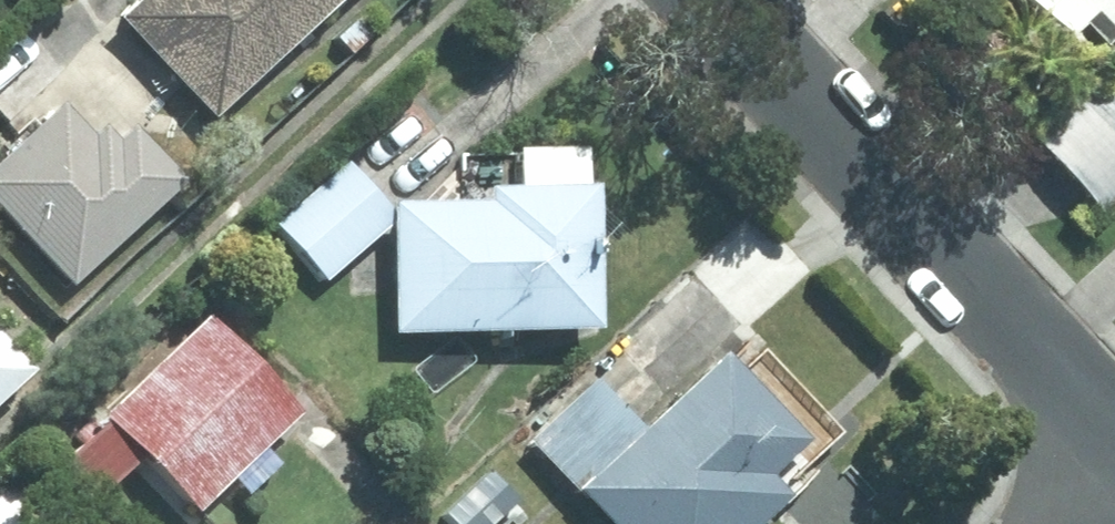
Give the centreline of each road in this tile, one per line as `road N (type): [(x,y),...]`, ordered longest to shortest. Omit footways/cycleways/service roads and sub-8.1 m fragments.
road 1 (residential): [(724,0),(1114,433)]

